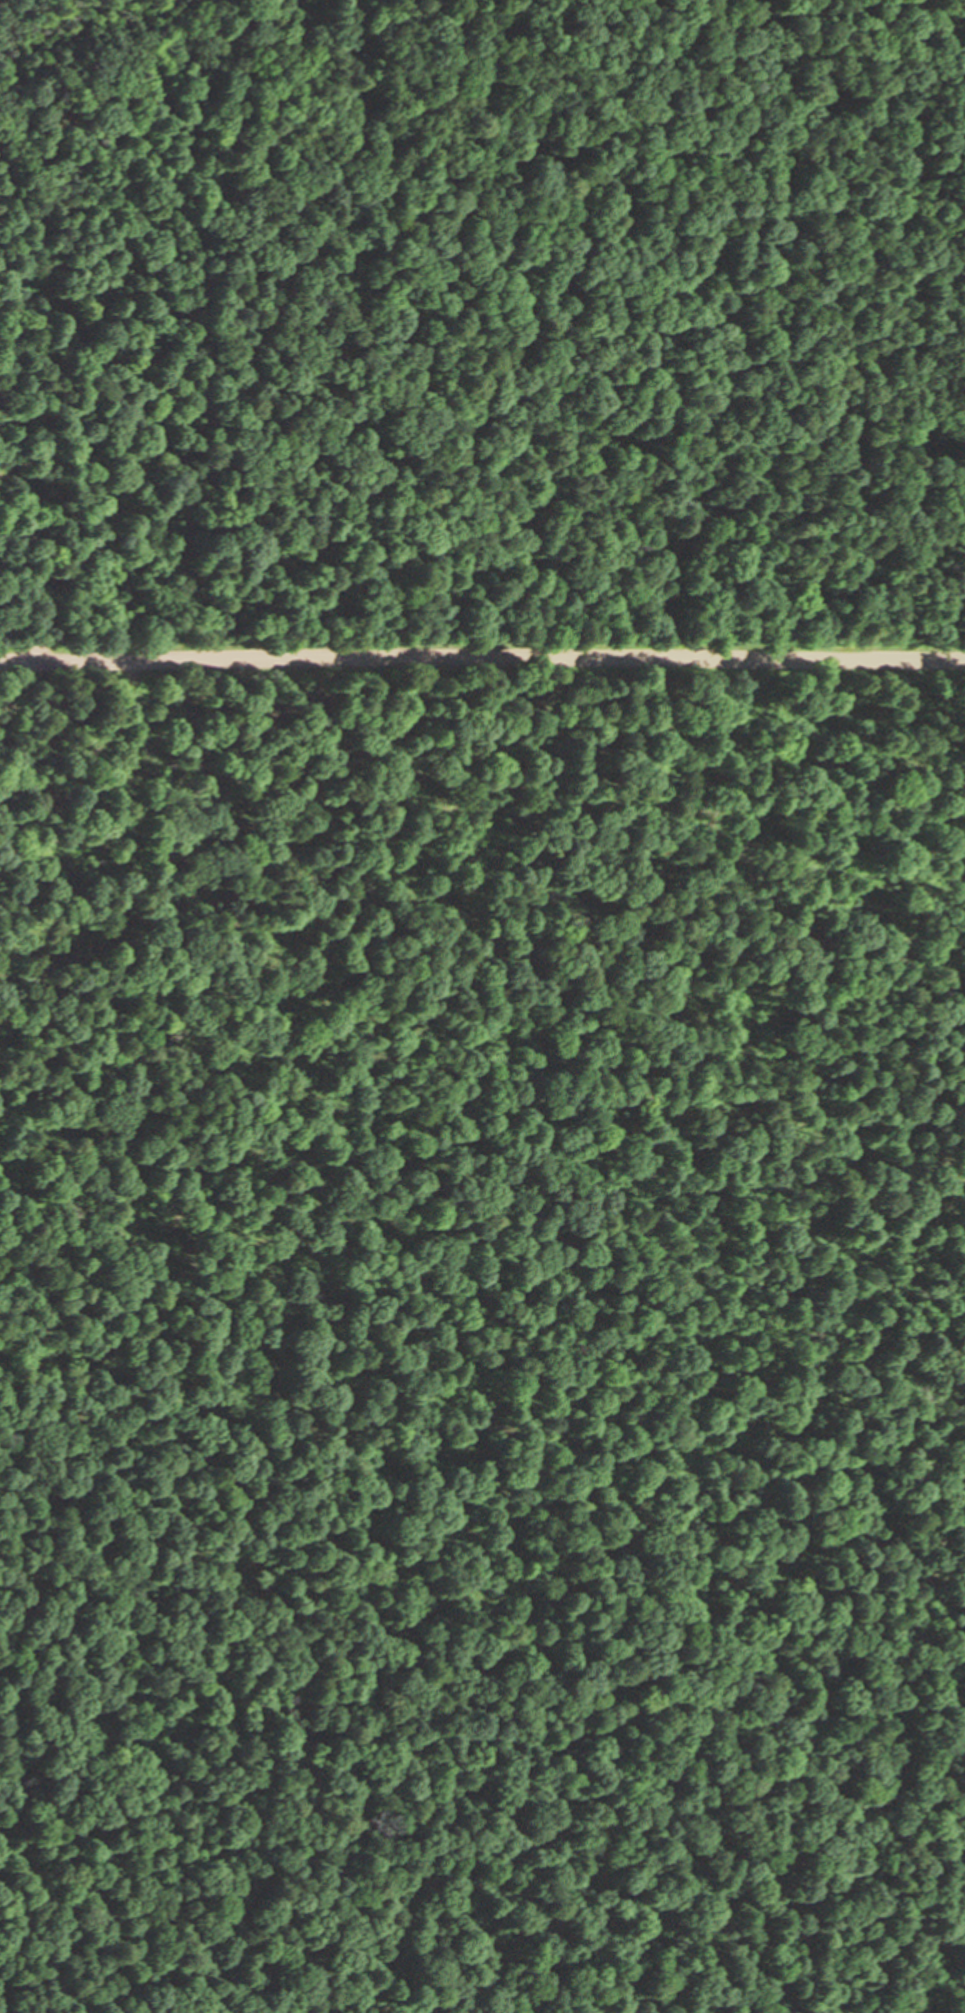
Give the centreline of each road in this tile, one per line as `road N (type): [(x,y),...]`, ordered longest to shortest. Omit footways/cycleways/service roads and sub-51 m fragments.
road 1 (residential): [(964,665),(0,664)]

